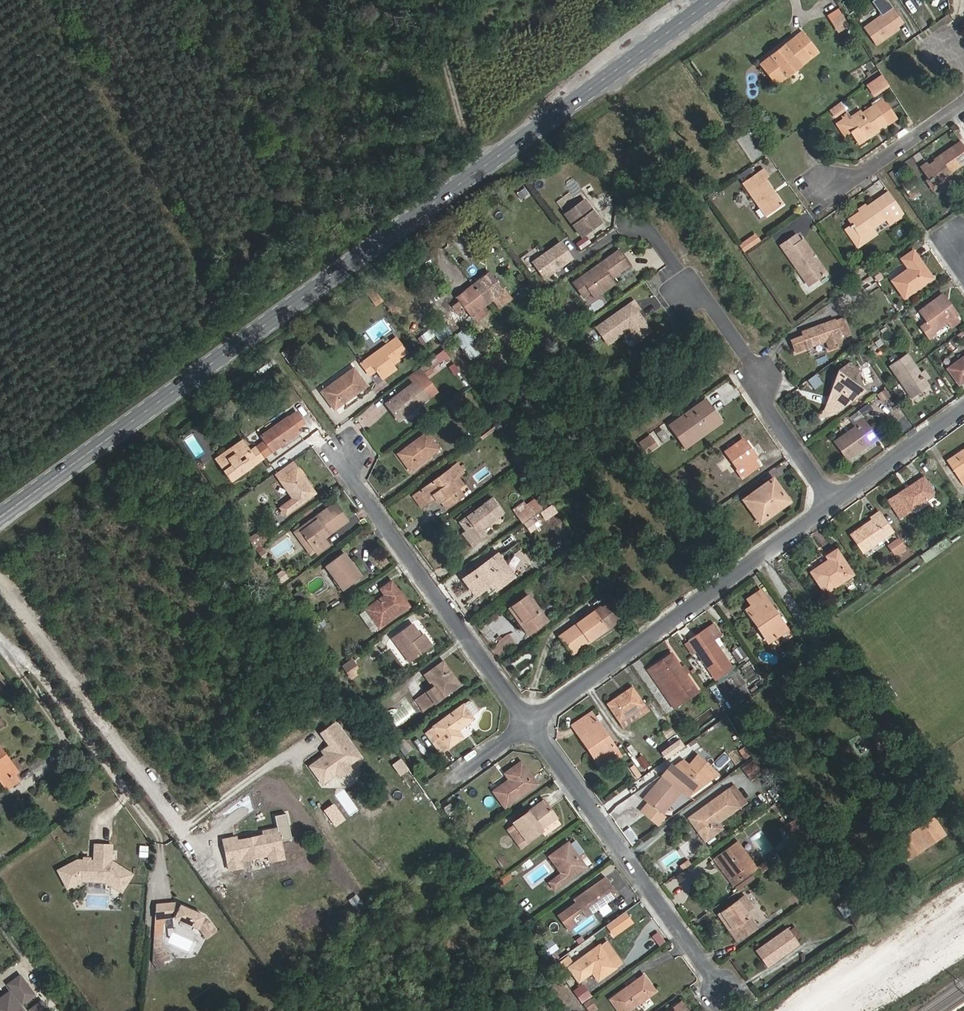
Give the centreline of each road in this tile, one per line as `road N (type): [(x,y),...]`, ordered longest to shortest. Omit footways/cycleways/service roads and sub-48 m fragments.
road 1 (primary): [(710,0),(0,517)]
road 2 (residential): [(836,504),(530,723)]
road 3 (residential): [(530,723),(726,995)]
road 4 (residential): [(346,448),(355,482),(530,723)]
road 5 (residential): [(686,284),(759,372),(767,404),(836,504)]
road 6 (track): [(963,886),(790,1010)]
road 7 (track): [(478,169),(423,0)]
road 8 (residential): [(824,184),(863,172),(963,99)]
road 9 (residential): [(963,411),(836,504)]

